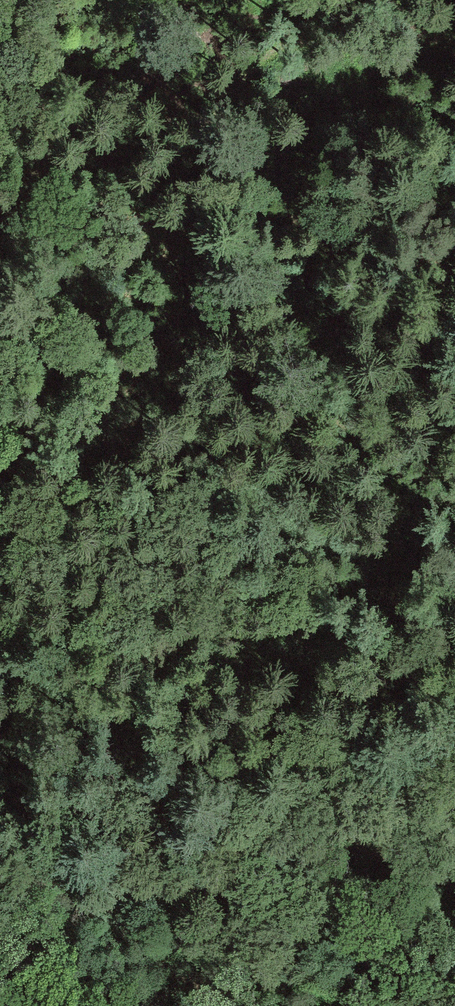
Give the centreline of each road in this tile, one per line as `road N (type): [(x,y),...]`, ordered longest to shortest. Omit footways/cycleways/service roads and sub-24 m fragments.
road 1 (track): [(0,63),(26,87),(75,187),(127,196),(263,60),(285,48),(311,44),(454,64)]
road 2 (track): [(454,749),(0,852)]
road 3 (track): [(0,909),(84,1005)]

